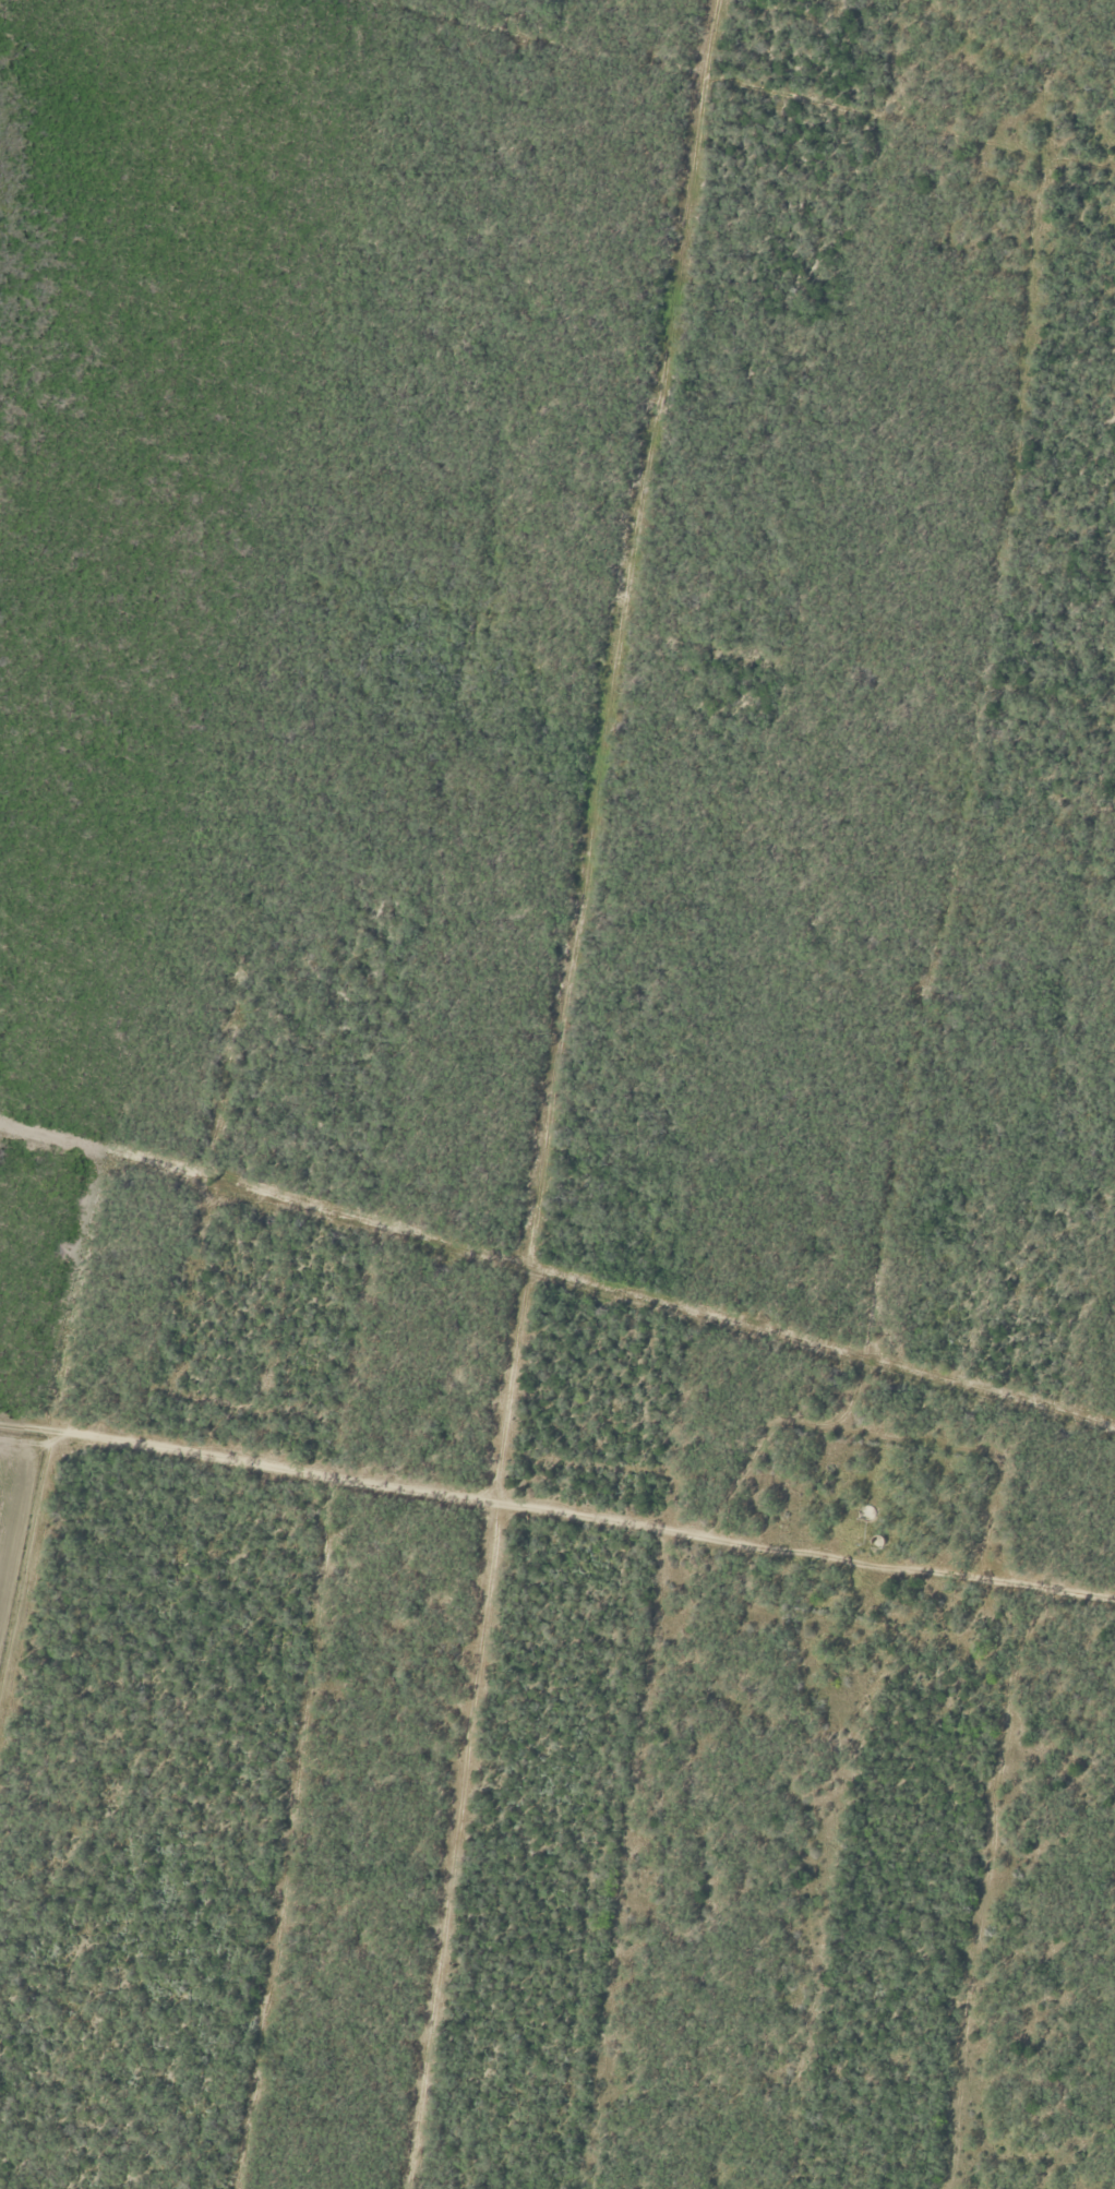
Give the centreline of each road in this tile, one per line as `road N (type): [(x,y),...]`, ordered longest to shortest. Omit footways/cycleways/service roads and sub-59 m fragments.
road 1 (residential): [(0,1428),(504,1517),(1114,1606)]

